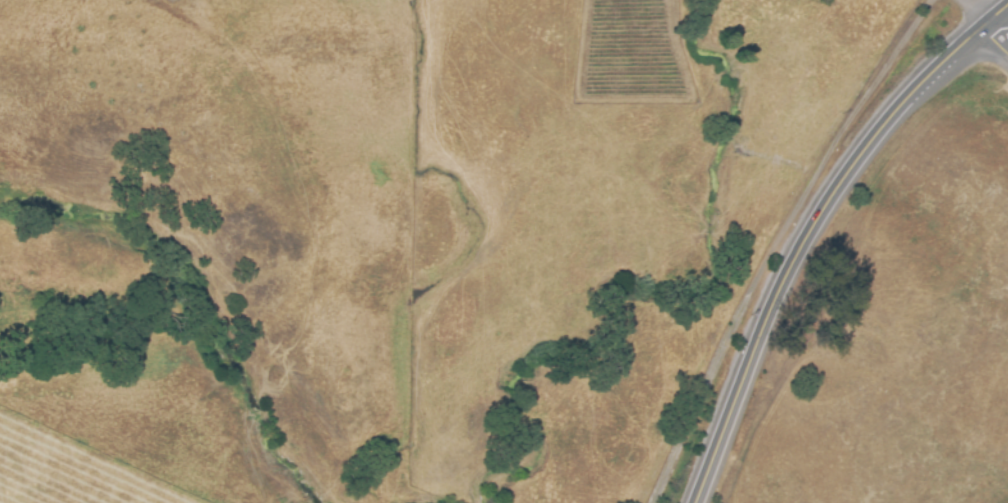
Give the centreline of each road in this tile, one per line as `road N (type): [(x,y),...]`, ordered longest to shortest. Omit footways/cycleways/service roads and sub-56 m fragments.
road 1 (tertiary): [(1007,6),(876,130),(814,219),(750,349),(694,502)]

